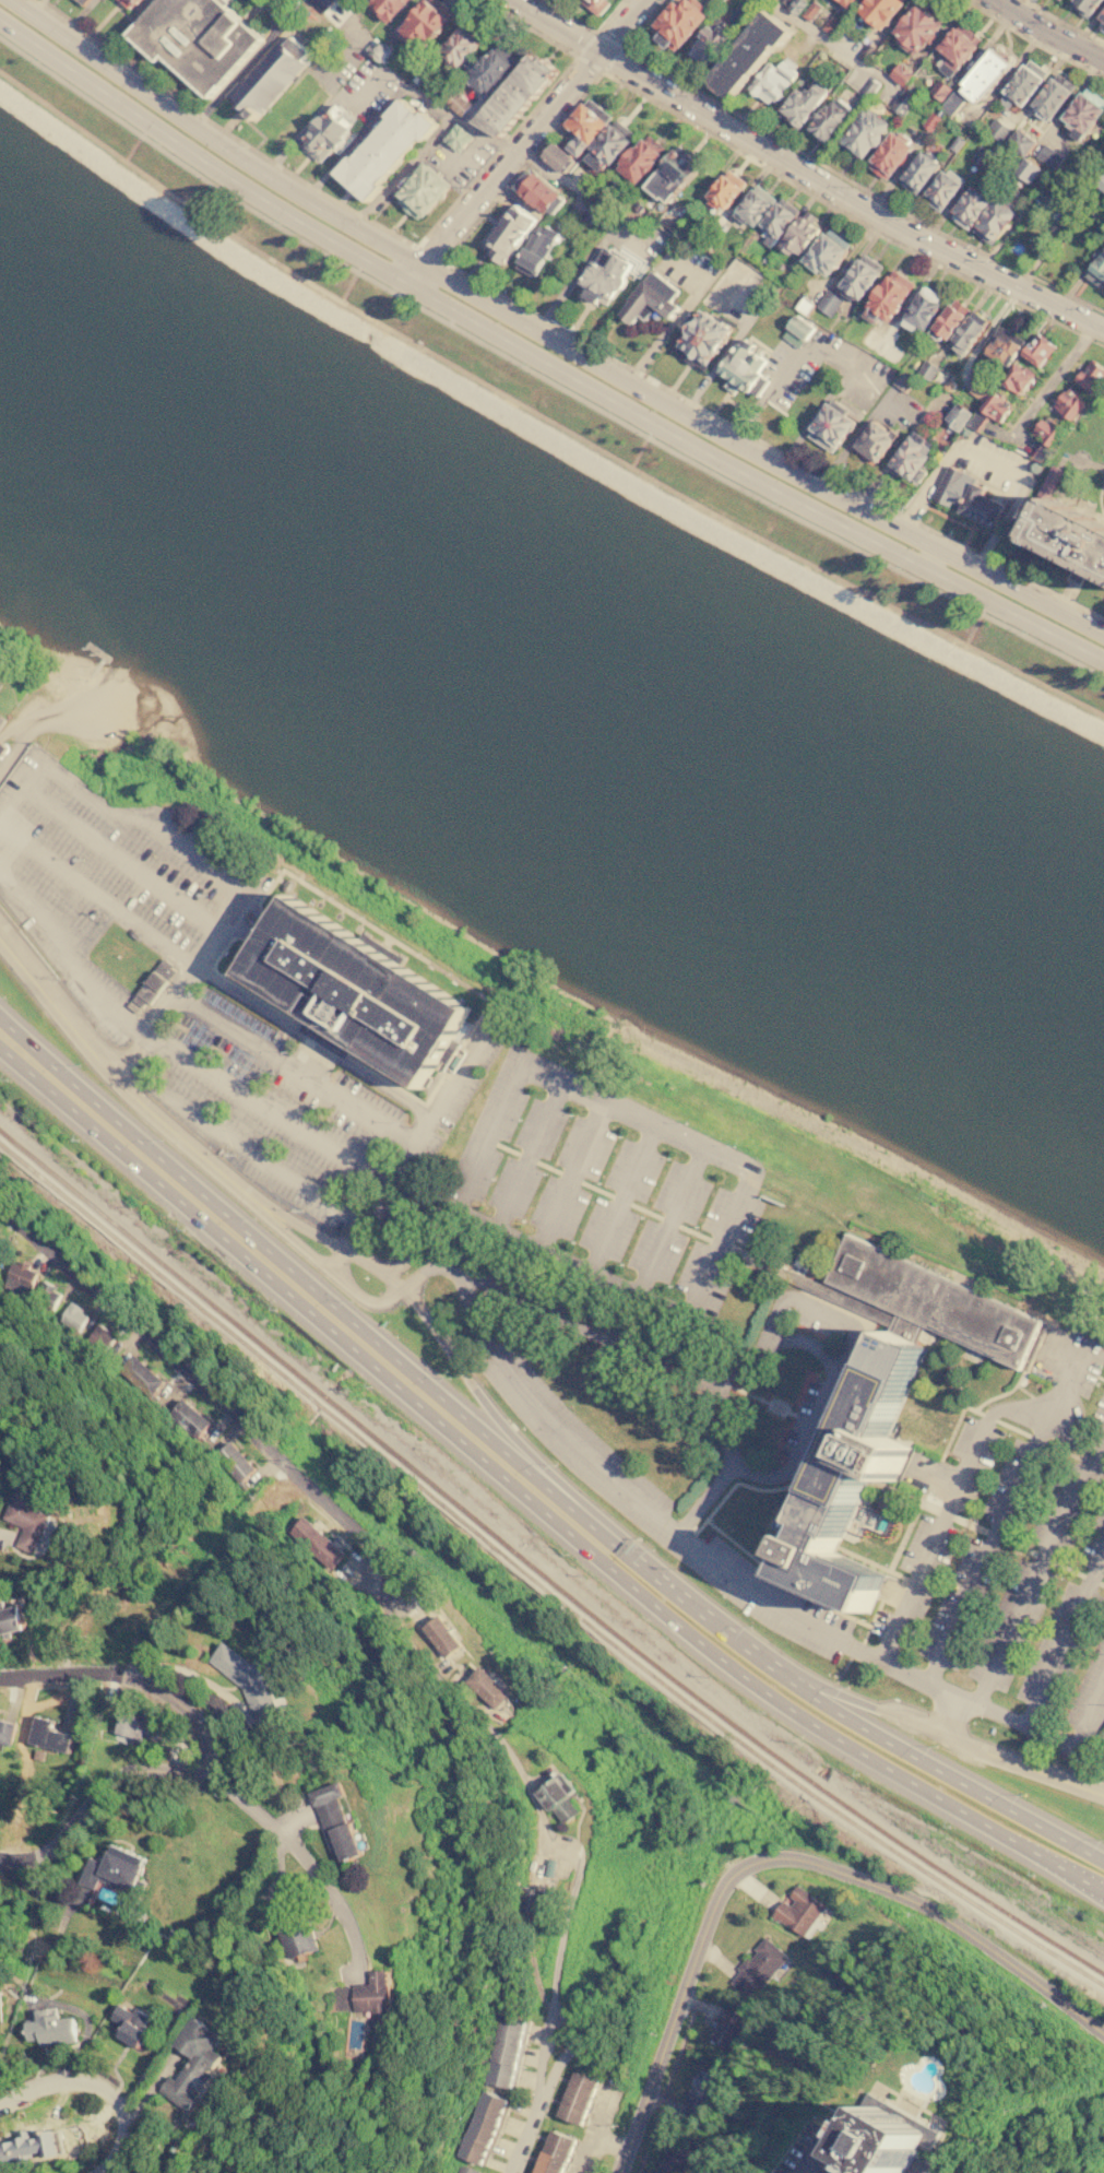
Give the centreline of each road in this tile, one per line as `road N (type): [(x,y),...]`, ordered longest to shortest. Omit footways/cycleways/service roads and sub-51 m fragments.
road 1 (primary): [(1103,1865),(844,1720),(767,1664),(0,1013)]
road 2 (primary): [(0,1046),(732,1677),(1103,1895)]
road 3 (primary): [(0,23),(319,235),(925,570)]
road 4 (primary): [(897,530),(760,461),(306,202),(8,0)]
road 5 (residential): [(572,1863),(357,1536),(266,1442),(0,1209)]
road 6 (residential): [(1103,2037),(952,1922),(808,1859),(763,1861),(727,1880),(622,2172)]
road 7 (secondary): [(578,37),(820,181),(1103,330)]
road 8 (tertiary): [(626,1551),(502,1430),(408,1292),(235,1183)]
road 9 (residential): [(1103,1791),(767,1664)]
road 10 (tertiary): [(235,1183),(109,1076),(0,941)]
road 11 (residential): [(405,285),(586,69)]
road 12 (residential): [(202,1768),(296,1850),(327,1888),(352,1950),(353,1980)]
road 13 (residential): [(202,1768),(203,1738),(189,1711),(145,1684),(107,1673),(0,1679)]
road 14 (residential): [(202,1768),(116,1776),(86,1798),(55,1844),(32,1857),(0,1857)]
road 15 (residential): [(551,2017),(538,2062),(535,2109),(581,2031),(571,2018),(551,2017)]
road 16 (residential): [(86,2172),(106,2156),(117,2130),(110,2093),(83,2080),(0,2104)]
road 17 (primary): [(925,570),(1103,663)]
road 18 (primary): [(1103,638),(974,570)]
road 19 (residential): [(107,1673),(186,1674),(241,1708)]

